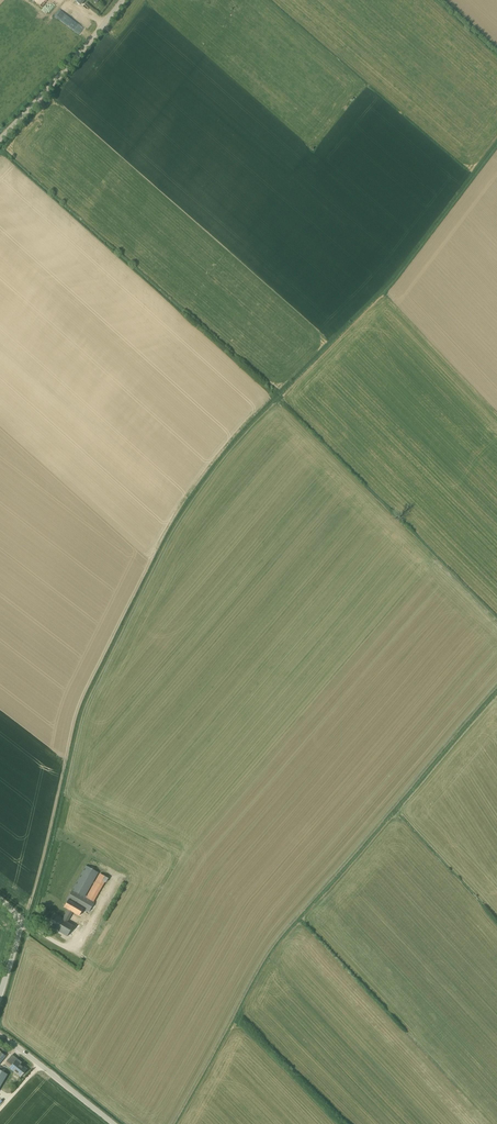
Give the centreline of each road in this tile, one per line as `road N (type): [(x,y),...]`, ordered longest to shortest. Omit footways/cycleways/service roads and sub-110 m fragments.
road 1 (unclassified): [(0,140),(124,0)]

